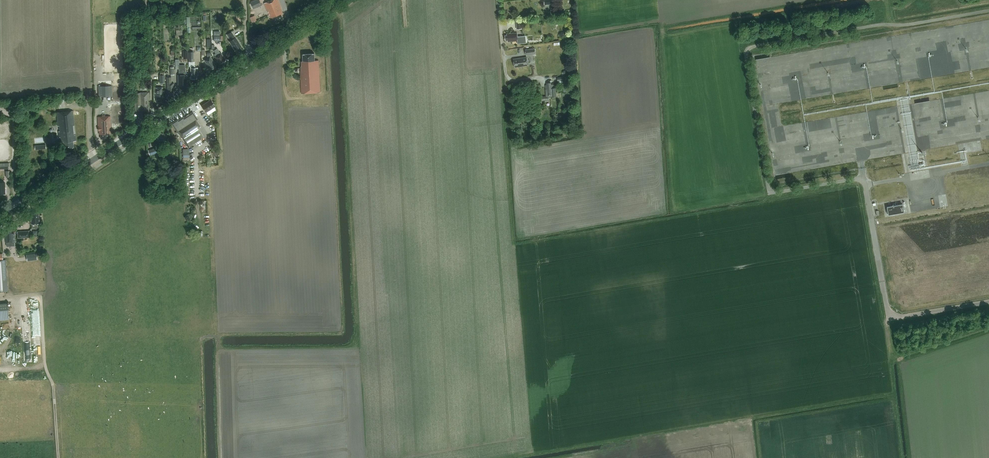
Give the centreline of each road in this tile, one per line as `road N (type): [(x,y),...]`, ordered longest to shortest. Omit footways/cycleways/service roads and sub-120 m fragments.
road 1 (track): [(284,35),(286,153),(217,168),(212,177),(221,457)]
road 2 (secondary): [(0,220),(335,0)]
road 3 (track): [(0,298),(41,298),(58,457)]
road 4 (residential): [(499,0),(508,80),(552,77)]
road 5 (track): [(146,0),(157,120)]

